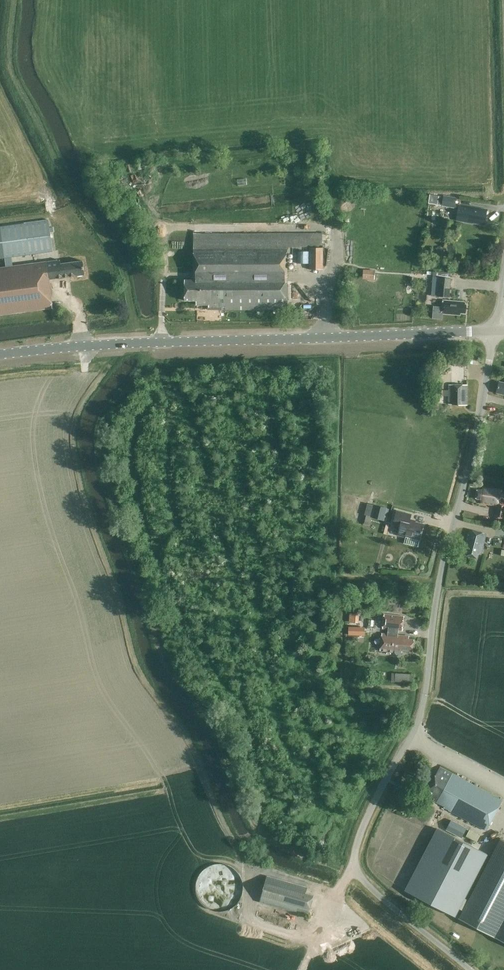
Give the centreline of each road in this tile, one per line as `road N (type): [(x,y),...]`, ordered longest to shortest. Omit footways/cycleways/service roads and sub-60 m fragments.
road 1 (unclassified): [(466,969),(366,885),(354,864),(363,827),(423,705),(440,572),(495,331)]
road 2 (tertiary): [(0,355),(495,331)]

